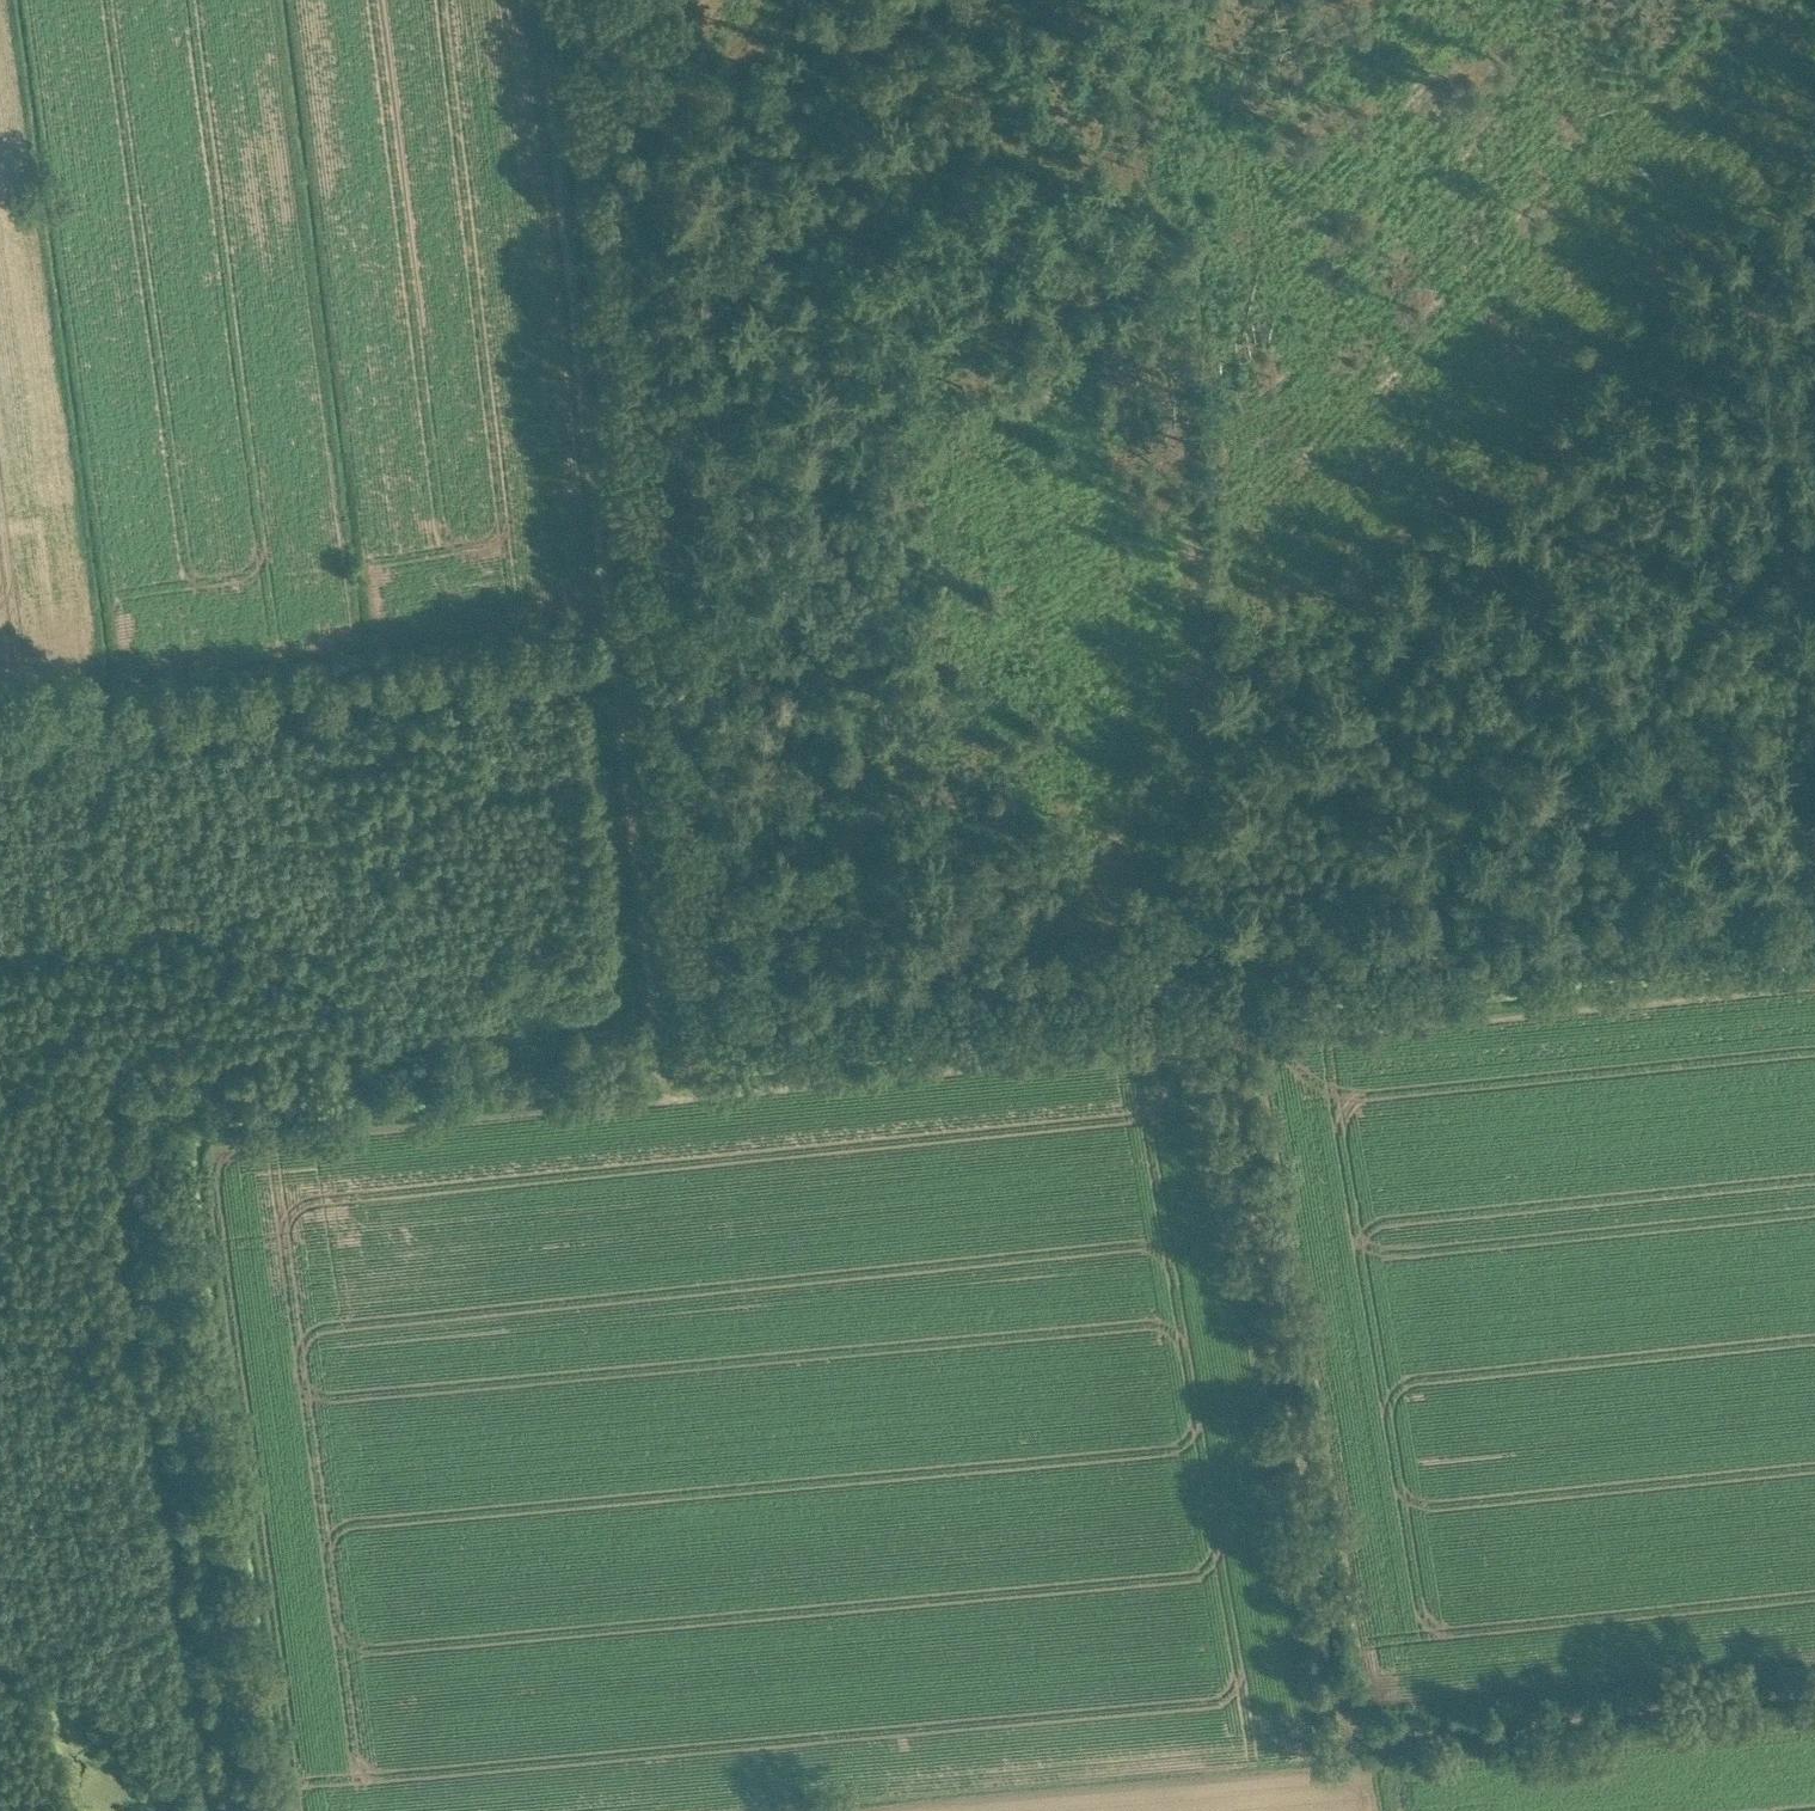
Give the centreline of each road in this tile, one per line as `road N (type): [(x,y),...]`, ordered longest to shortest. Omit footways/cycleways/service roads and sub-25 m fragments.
road 1 (track): [(750,1035),(1403,964),(1814,515)]
road 2 (track): [(1213,984),(1339,1709),(1369,1732),(1814,1692)]
road 3 (track): [(614,0),(750,1035)]
road 4 (track): [(1403,964),(1814,923)]

